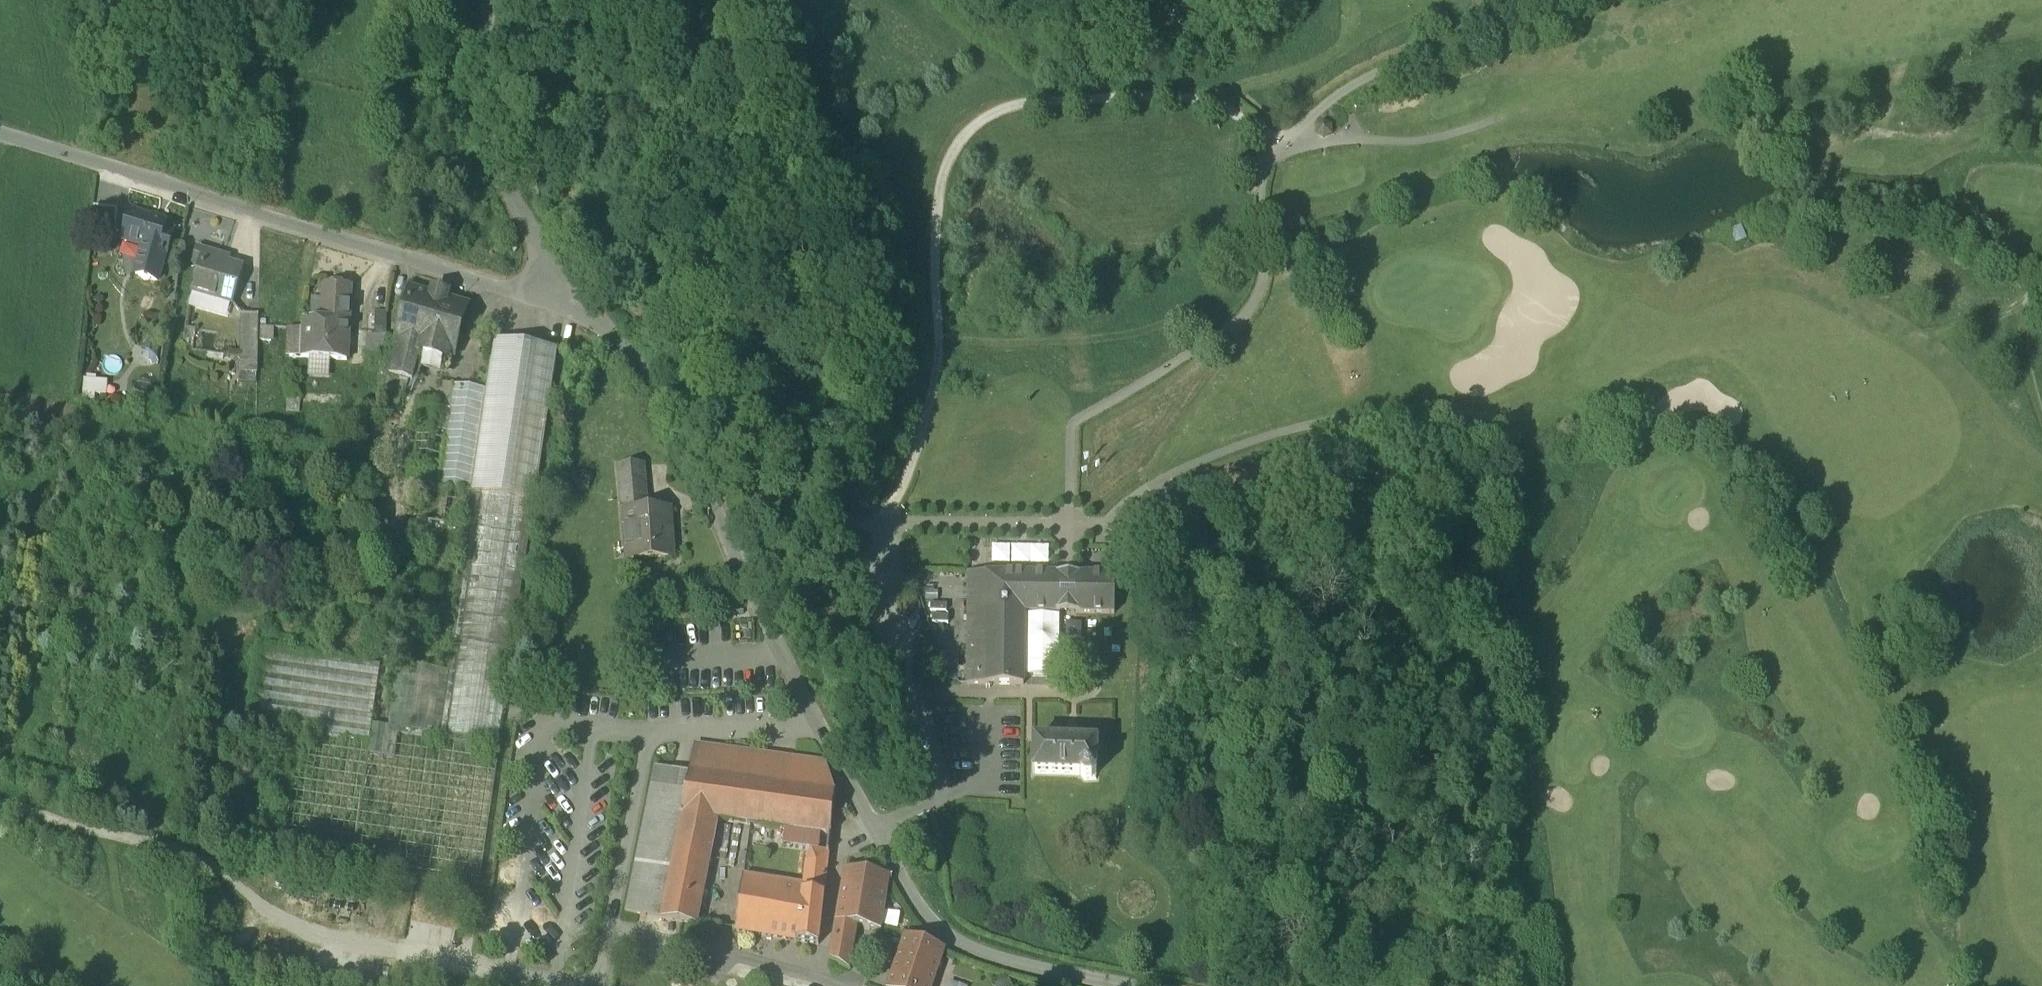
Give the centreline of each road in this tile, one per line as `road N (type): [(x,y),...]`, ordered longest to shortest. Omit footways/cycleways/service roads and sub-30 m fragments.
road 1 (unclassified): [(1127,985),(977,954),(916,911),(792,682),(680,427),(572,284)]
road 2 (residential): [(572,284),(529,301),(0,132)]
road 3 (track): [(517,919),(509,971),(368,949),(282,919),(191,853),(0,801)]
road 4 (unclassified): [(495,0),(482,80),(495,159),(572,284)]

